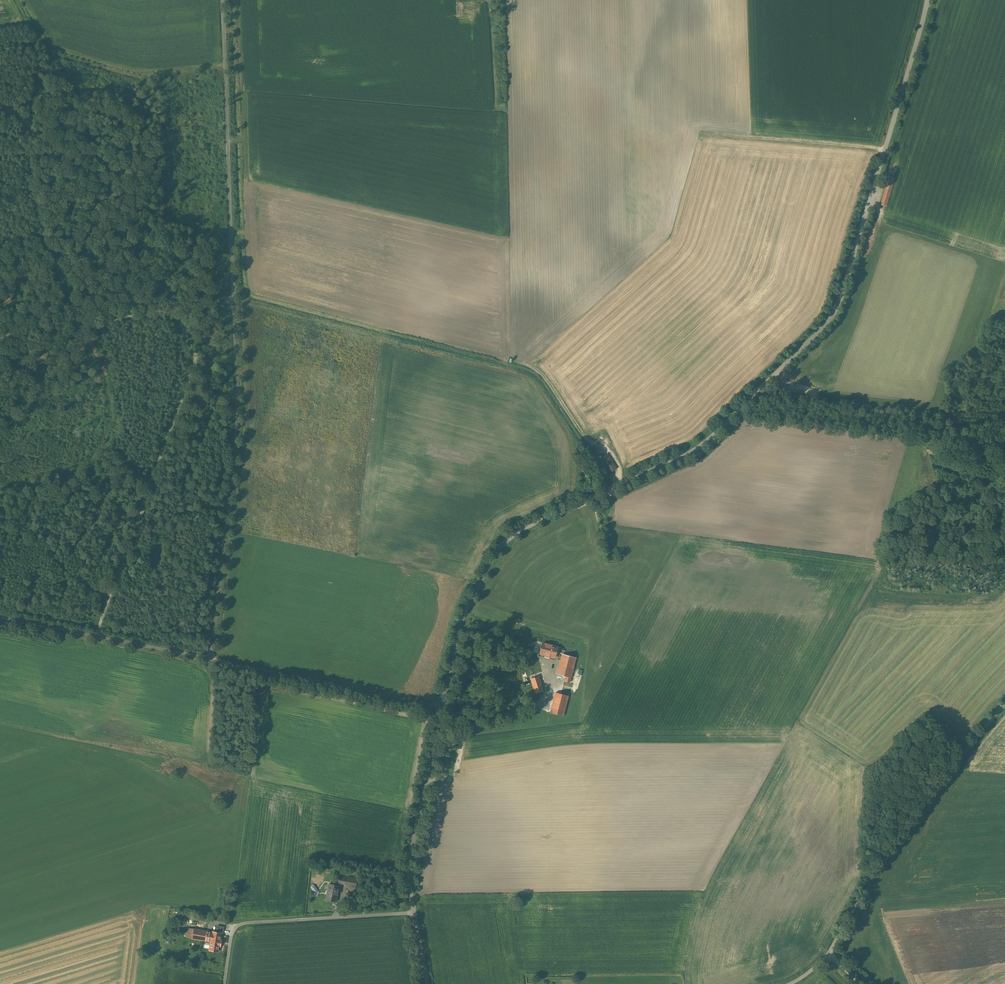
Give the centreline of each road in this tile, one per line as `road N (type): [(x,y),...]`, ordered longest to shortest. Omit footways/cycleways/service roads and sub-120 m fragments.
road 1 (unclassified): [(928,0),(831,316),(710,438),(512,536),(469,603),(441,707)]
road 2 (unclassified): [(209,658),(240,402),(223,0)]
road 3 (track): [(160,179),(136,229),(174,312),(0,340)]
road 4 (unclassified): [(827,954),(939,781),(1004,700)]
road 5 (track): [(198,362),(95,636)]
road 6 (unclassified): [(209,658),(441,707)]
road 7 (unclassified): [(414,912),(240,923),(226,983)]
road 8 (unclassified): [(0,617),(209,658)]
road 9 (unclassified): [(441,707),(409,870),(414,912)]
road 10 (track): [(239,357),(198,362),(174,312),(237,301)]

